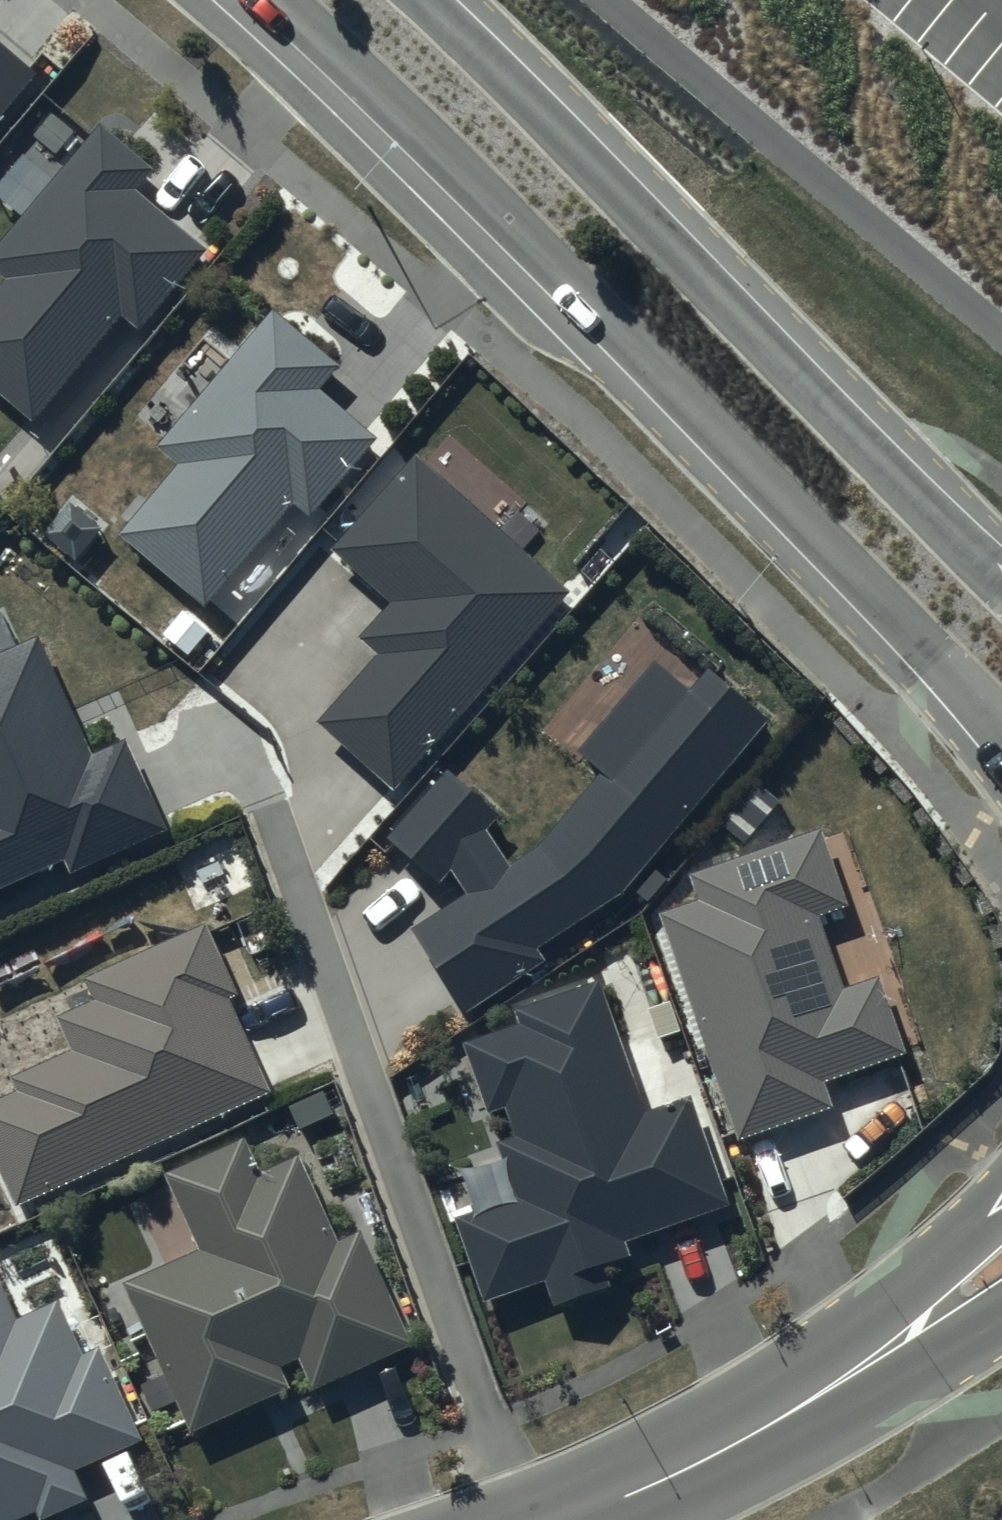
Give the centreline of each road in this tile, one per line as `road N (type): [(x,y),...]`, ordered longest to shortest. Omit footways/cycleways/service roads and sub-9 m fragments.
road 1 (secondary): [(1001,743),(573,289),(271,0)]
road 2 (secondary): [(417,0),(1001,574)]
road 3 (tertiary): [(564,1519),(724,1449),(930,1319)]
road 4 (tertiary): [(930,1319),(1001,1201)]

